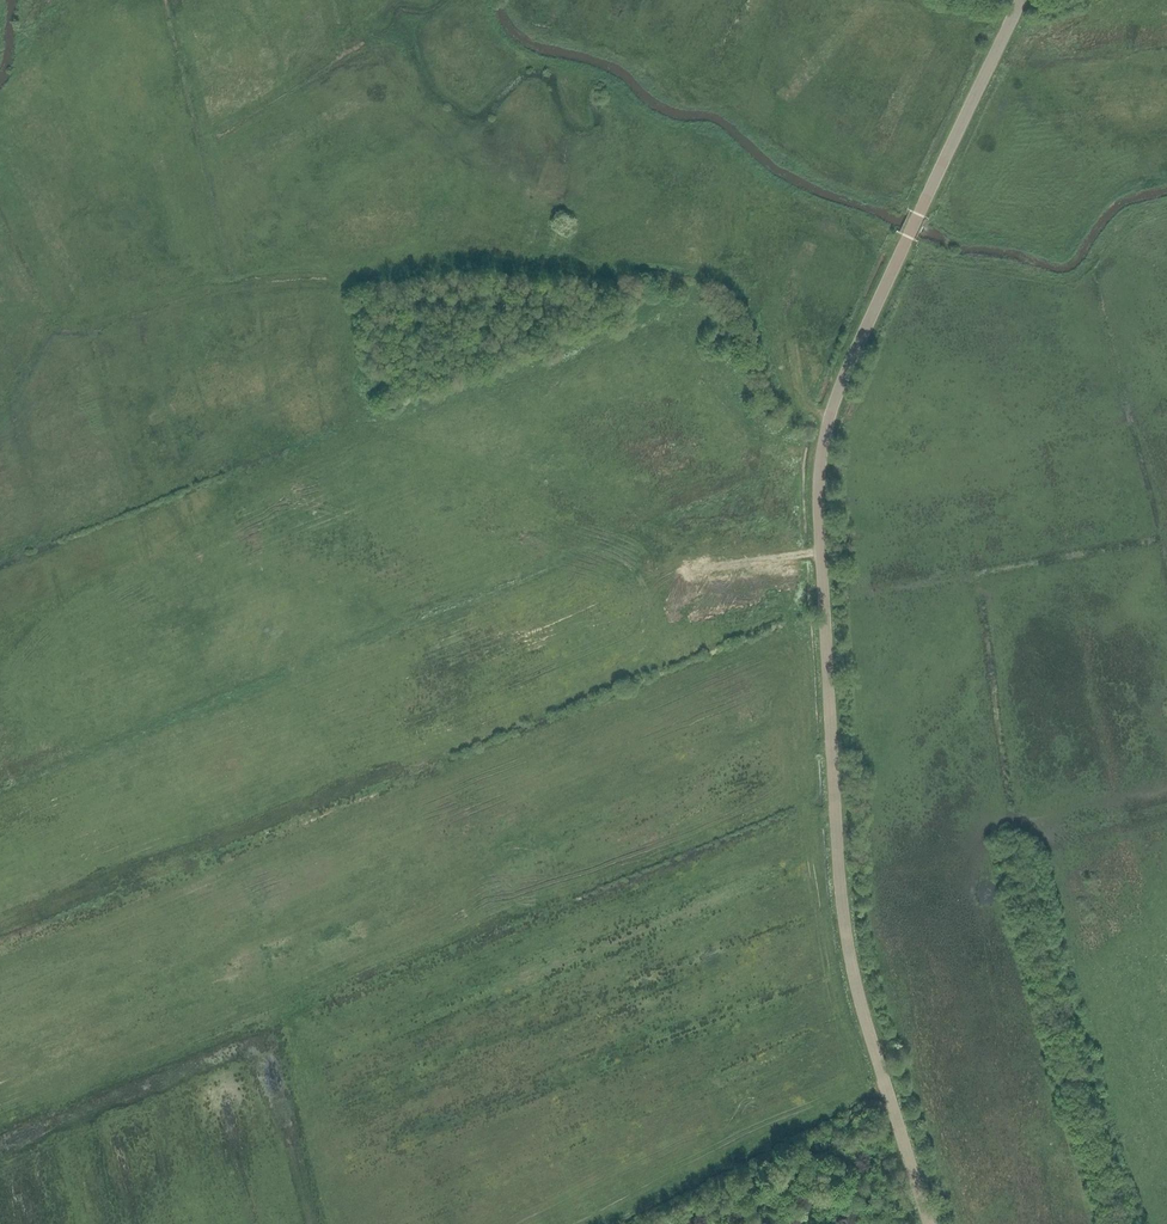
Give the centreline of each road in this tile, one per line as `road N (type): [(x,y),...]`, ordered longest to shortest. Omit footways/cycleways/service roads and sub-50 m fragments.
road 1 (tertiary): [(930,1223),(865,1021),(841,893),(821,461),(840,384),(1022,0)]

